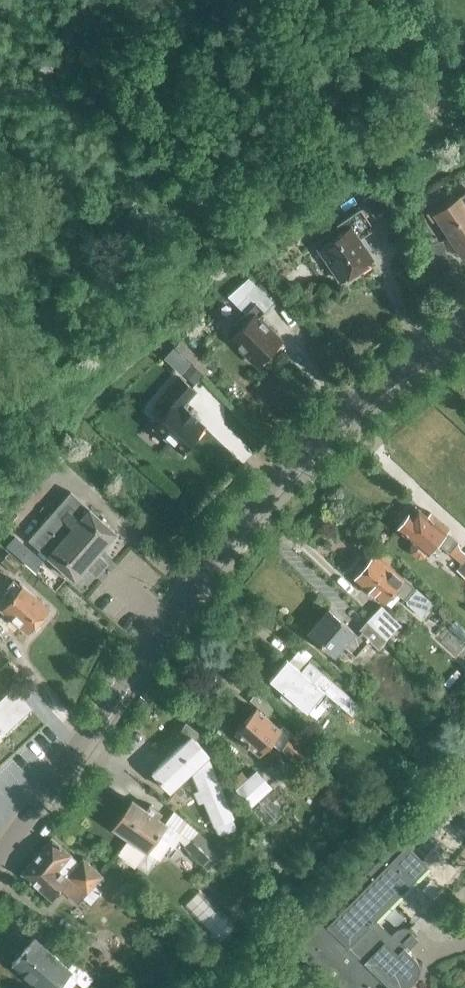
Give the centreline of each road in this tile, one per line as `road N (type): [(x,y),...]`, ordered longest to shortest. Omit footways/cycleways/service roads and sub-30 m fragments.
road 1 (tertiary): [(0,849),(211,558),(273,485),(361,404),(464,332)]

